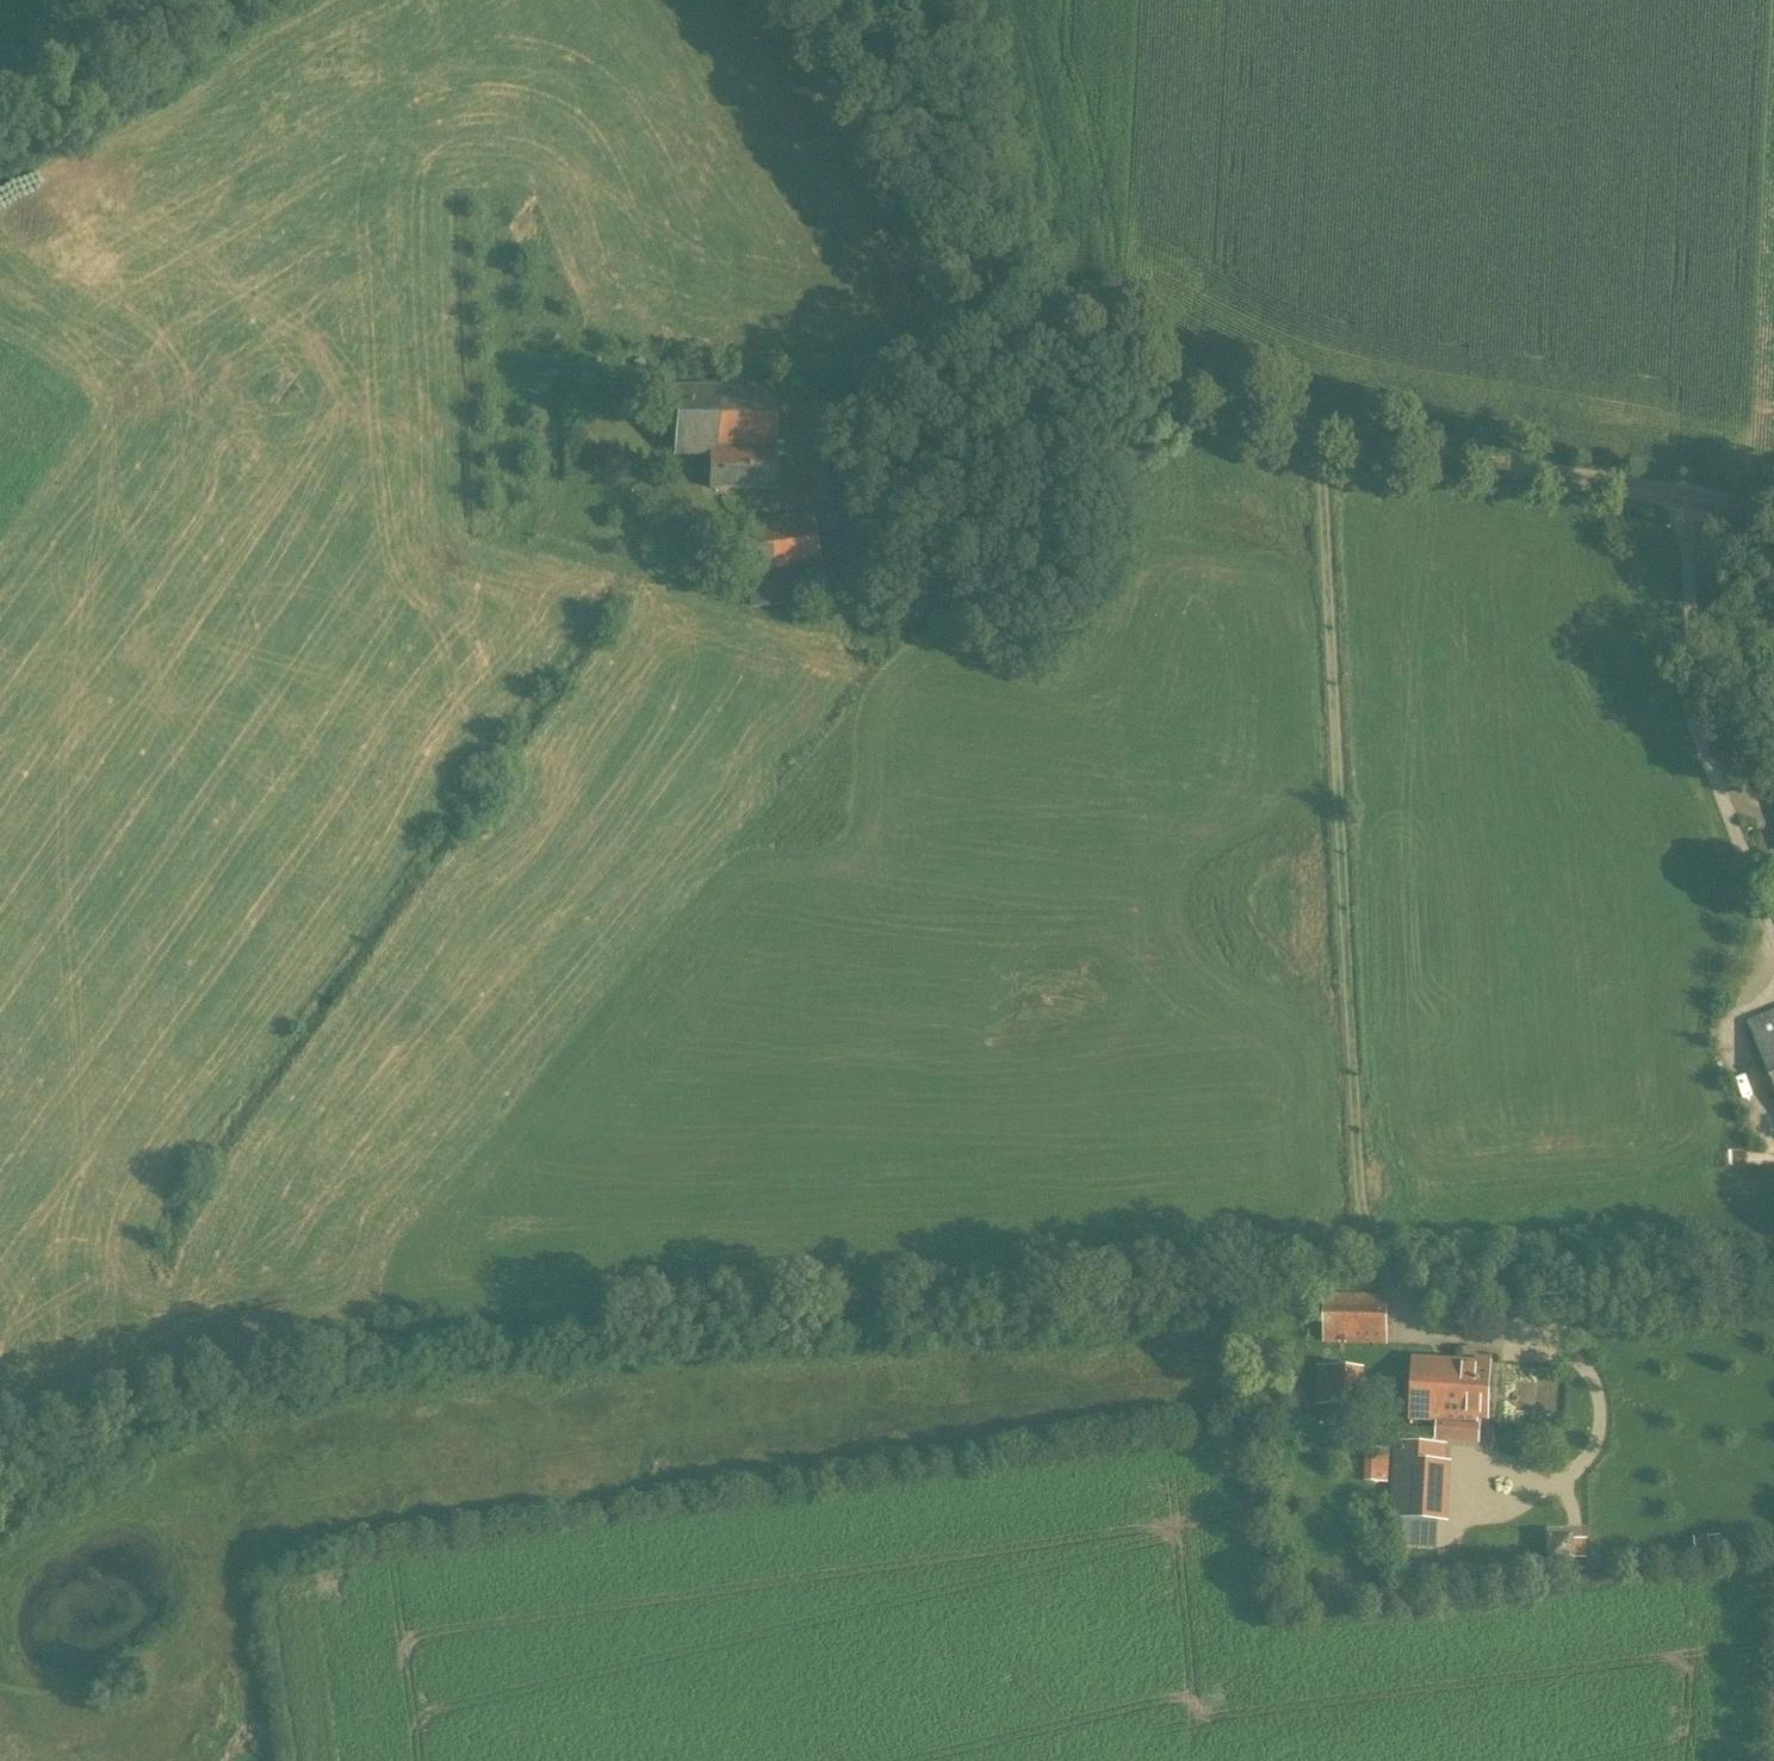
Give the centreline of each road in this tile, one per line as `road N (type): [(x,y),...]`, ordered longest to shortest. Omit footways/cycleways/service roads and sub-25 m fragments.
road 1 (track): [(1323,432),(1366,1225),(1401,1294),(1437,1335),(1559,1349),(1589,1377),(1600,1416),(1582,1463),(1491,1513)]
road 2 (unclassified): [(1773,516),(1323,432),(1186,379),(1024,292),(946,223),(891,150),(803,0)]
road 3 (track): [(0,110),(84,62),(144,0)]

